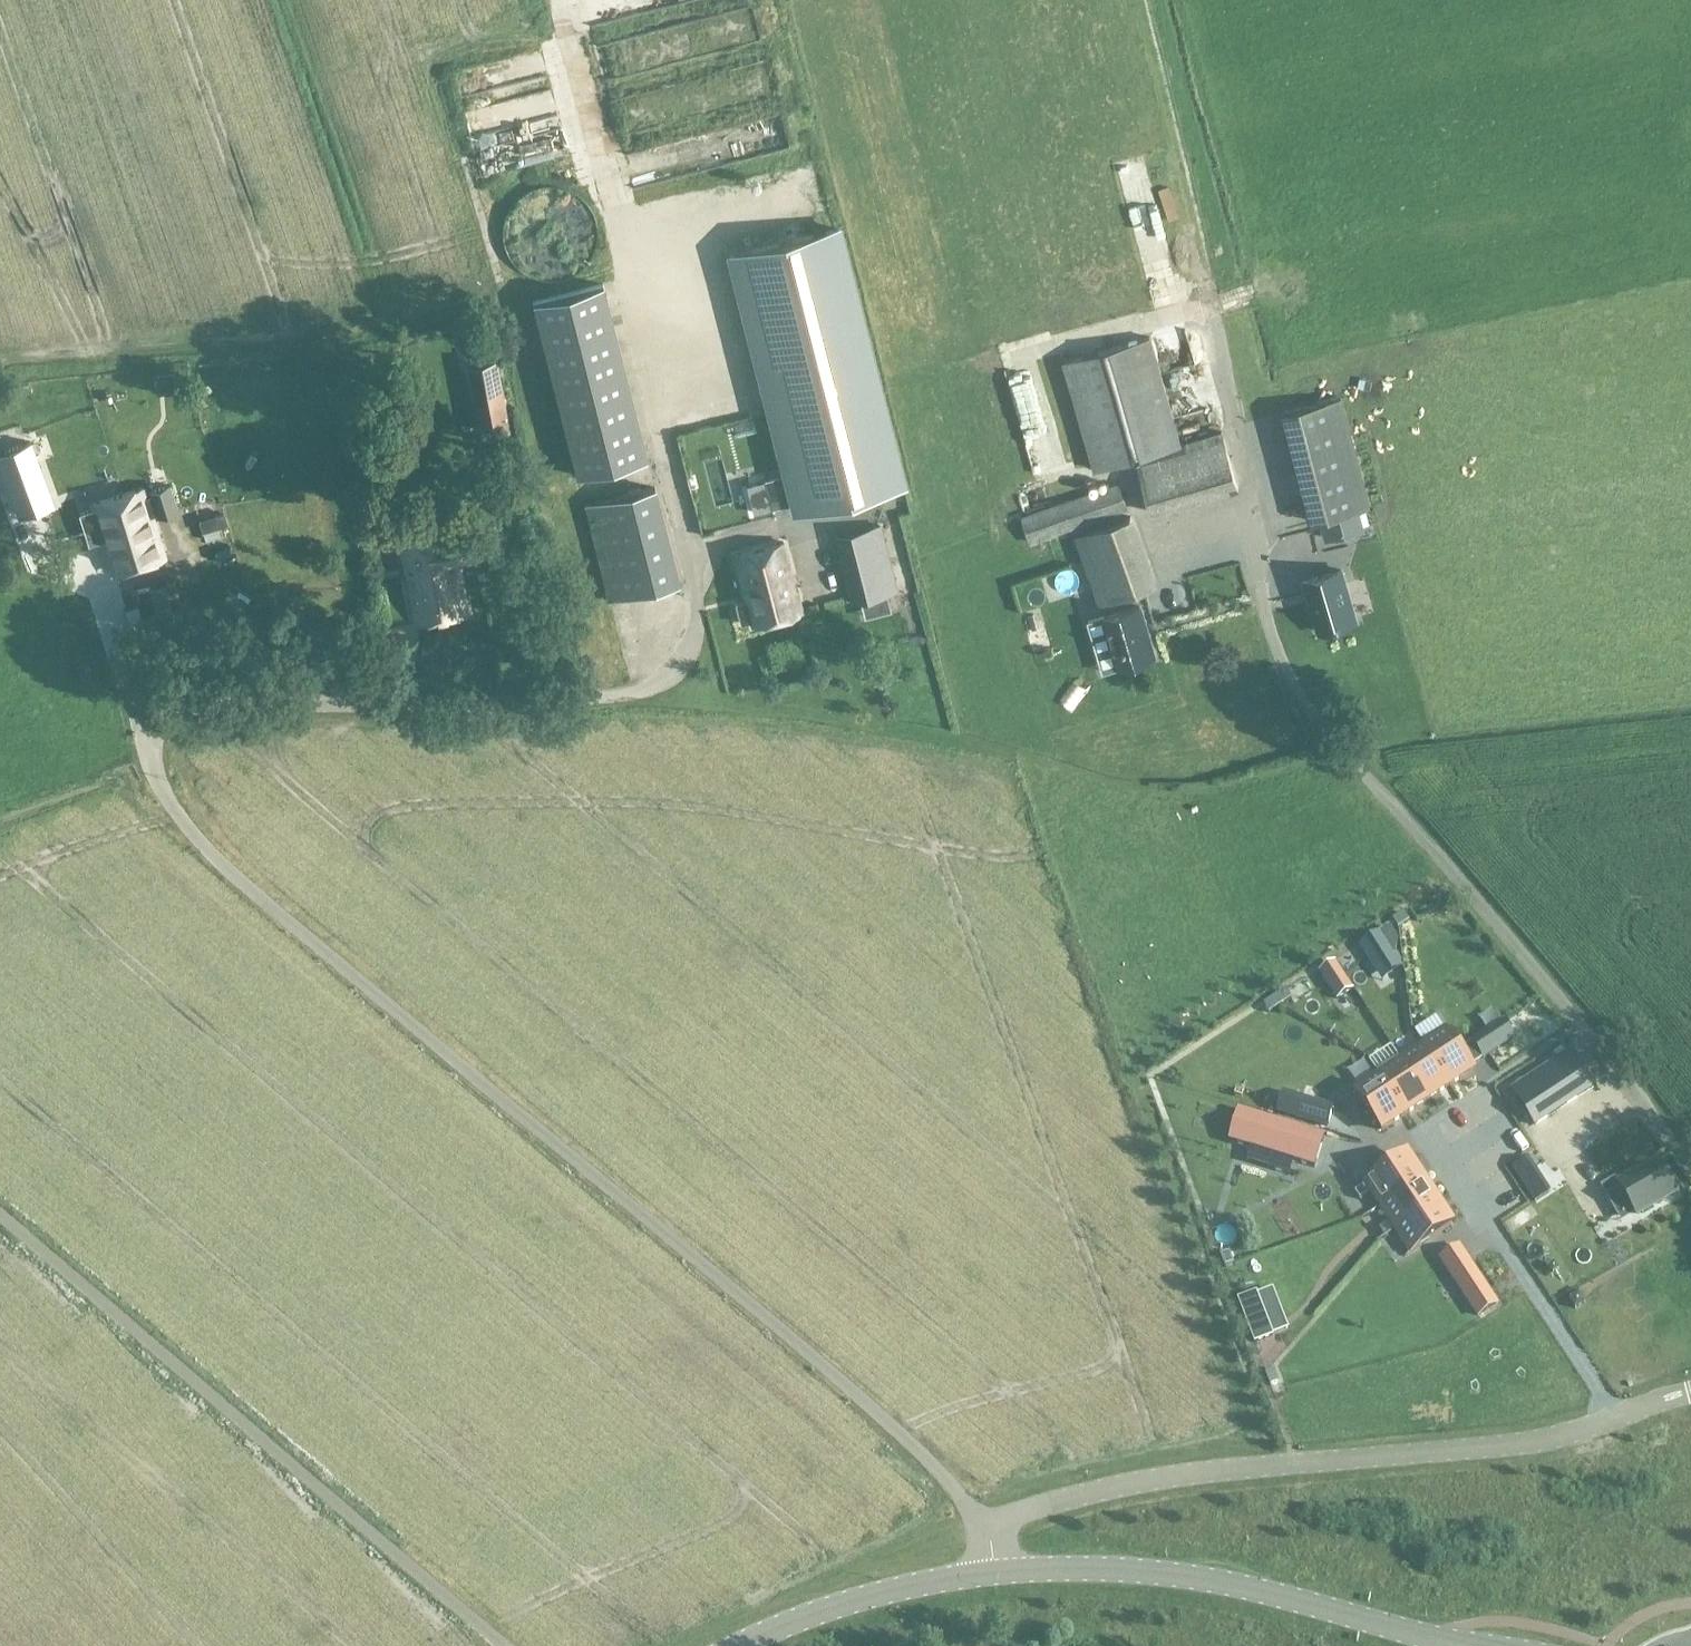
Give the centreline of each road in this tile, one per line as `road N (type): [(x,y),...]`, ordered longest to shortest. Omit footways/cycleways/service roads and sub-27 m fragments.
road 1 (unclassified): [(624,691),(515,703),(196,706),(162,717),(147,756),(185,824),(222,863),(908,1438),(985,1525)]
road 2 (unclassified): [(985,1525),(1128,1484),(1523,1443),(1690,1391)]
road 3 (unclassified): [(1690,1166),(1447,863),(1326,734),(1291,682),(1265,614)]
road 4 (unclassified): [(505,1645),(0,1214)]
road 5 (unclassified): [(991,1573),(1071,1566),(1191,1575),(1468,1645)]
road 6 (unclassified): [(736,1645),(781,1622),(887,1592),(991,1573)]
road 7 (track): [(555,0),(616,205)]

